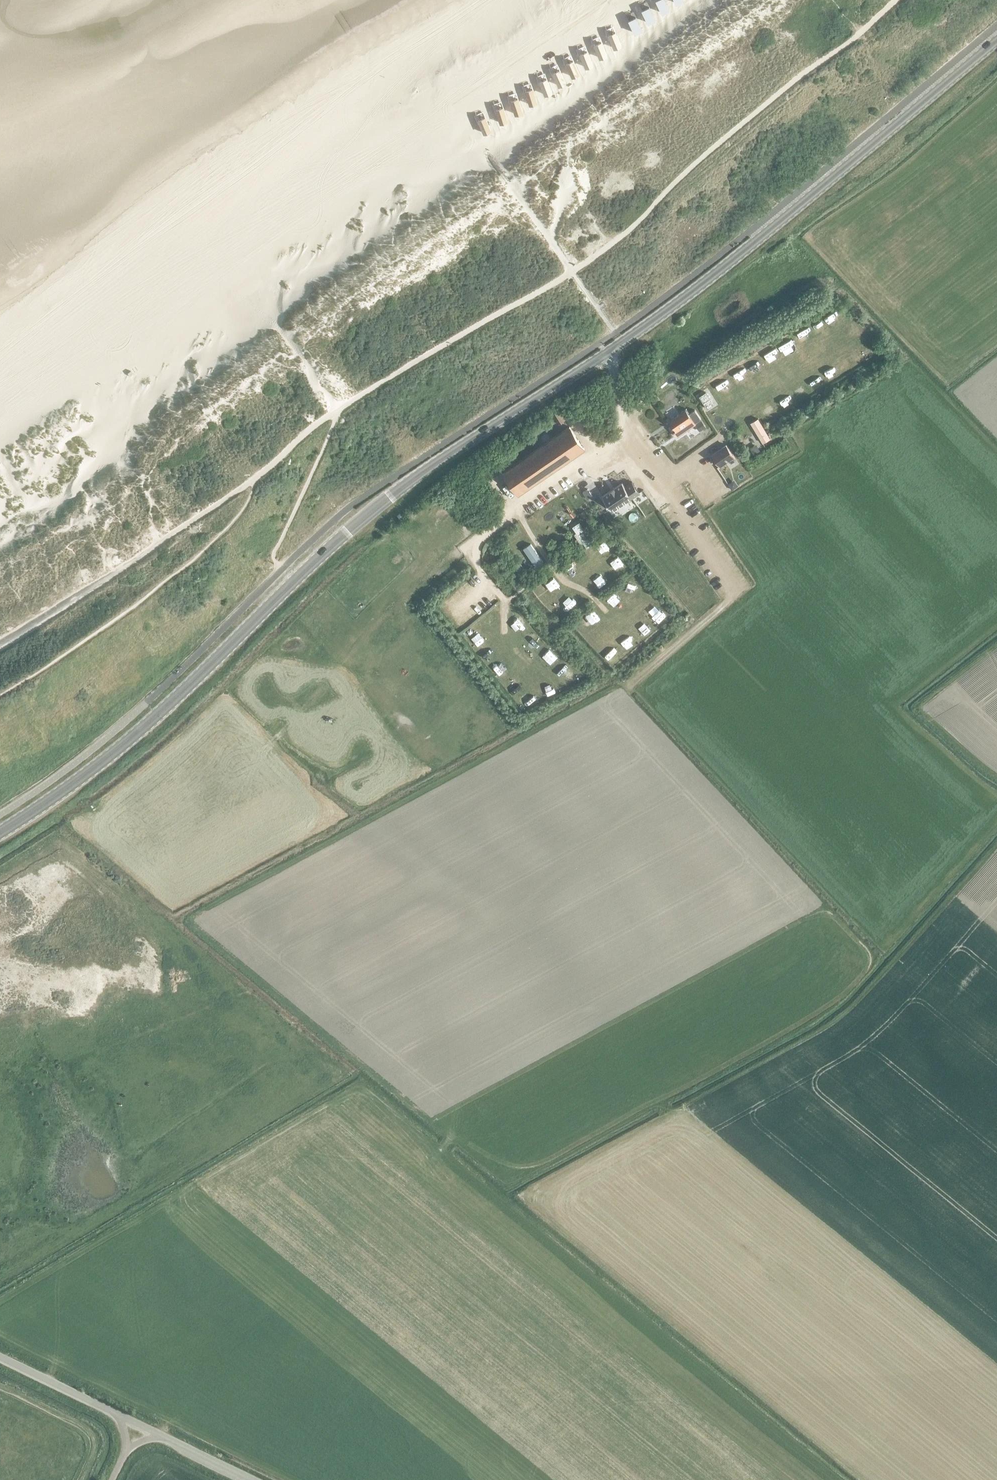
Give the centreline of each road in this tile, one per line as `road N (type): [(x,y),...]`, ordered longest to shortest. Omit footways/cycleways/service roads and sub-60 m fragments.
road 1 (secondary): [(0,832),(160,712),(368,513),(693,290),(996,39)]
road 2 (unclassified): [(116,1413),(0,1355)]

